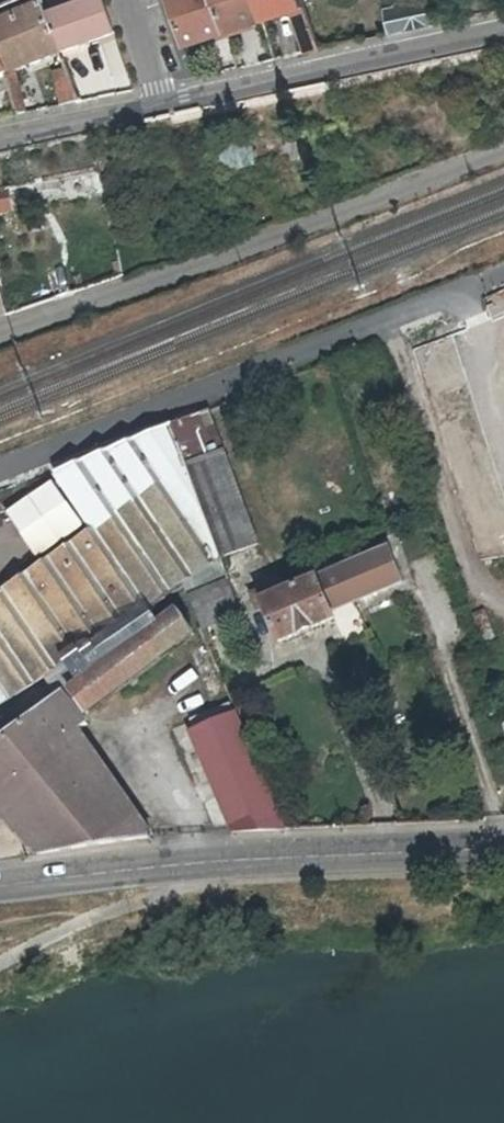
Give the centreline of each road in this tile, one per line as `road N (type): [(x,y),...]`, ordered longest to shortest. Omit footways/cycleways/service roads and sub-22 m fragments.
road 1 (unclassified): [(0,466),(499,265)]
road 2 (residential): [(503,145),(0,329)]
road 3 (unclassified): [(0,885),(119,869),(503,849)]
road 4 (residential): [(163,102),(503,27)]
road 5 (residential): [(0,138),(163,102)]

